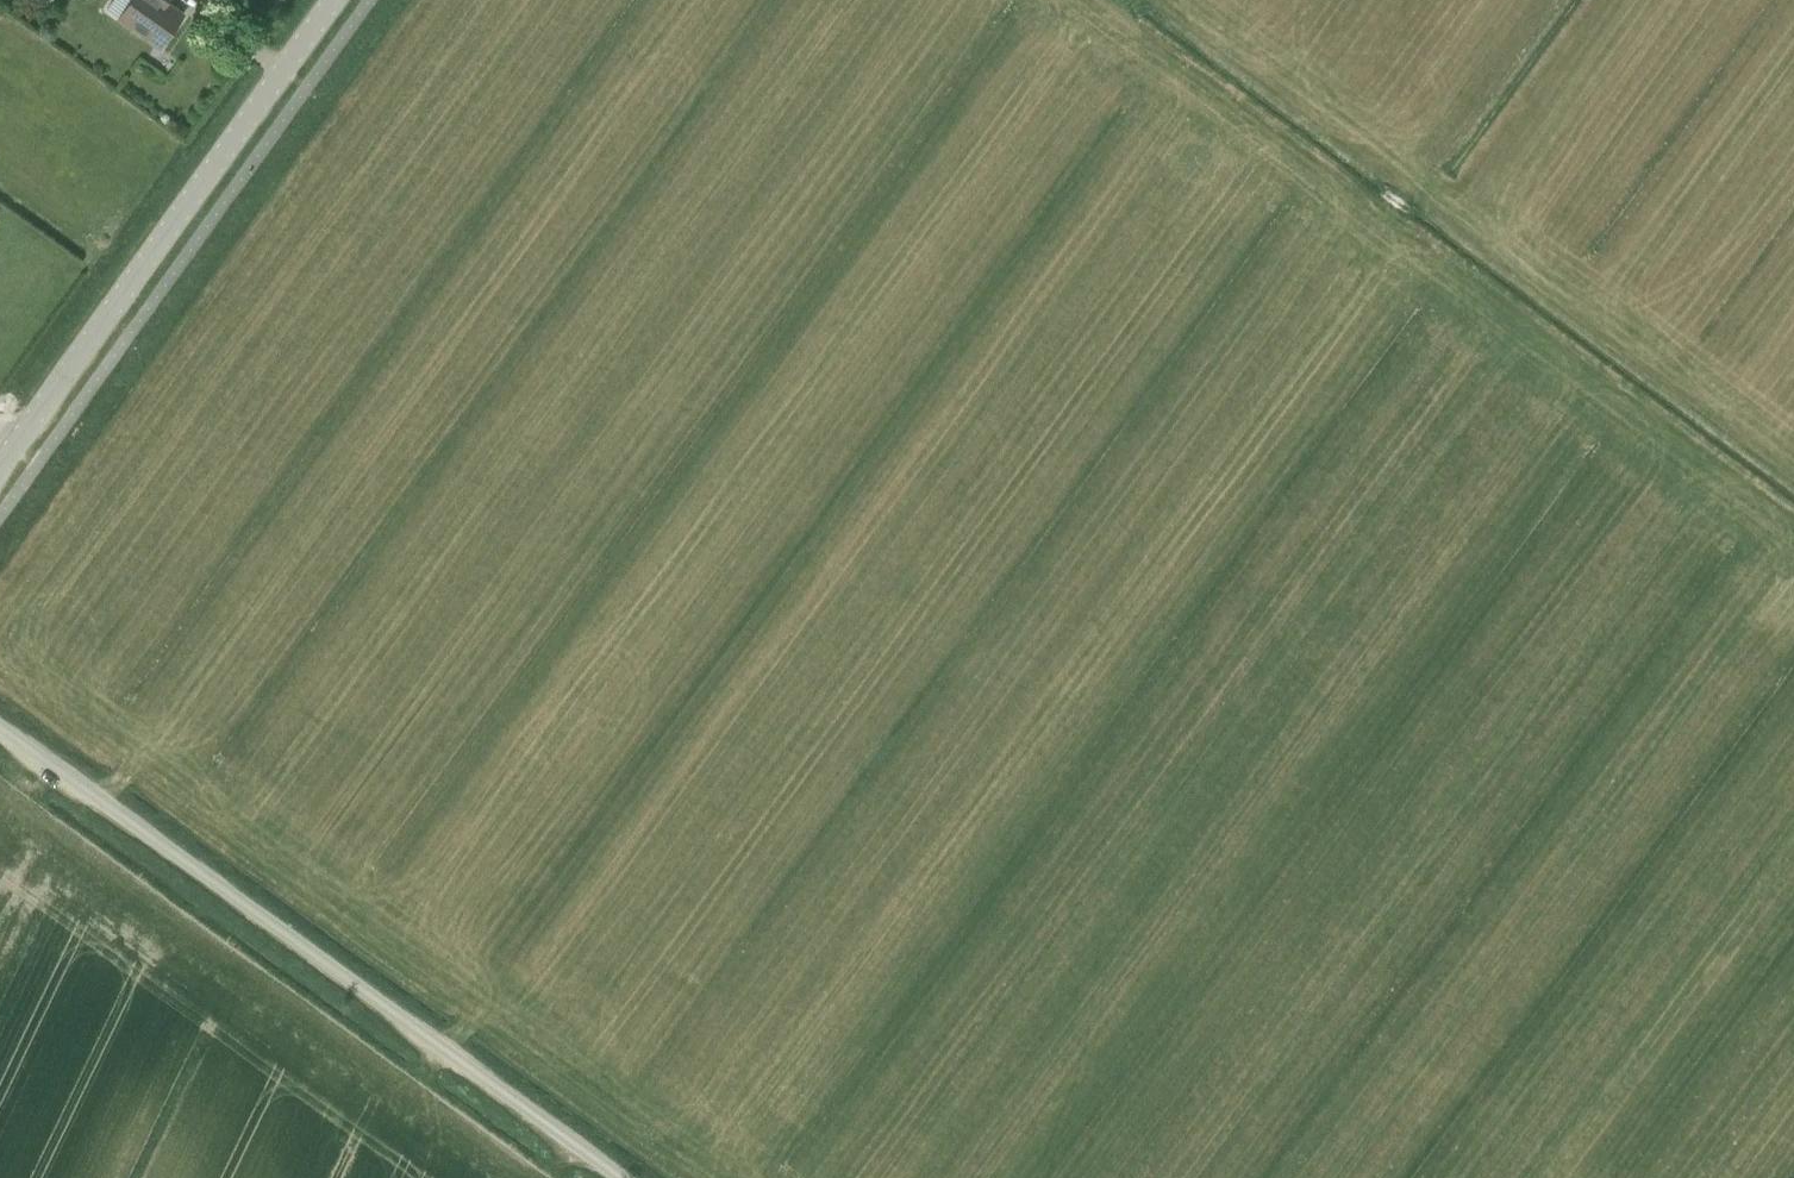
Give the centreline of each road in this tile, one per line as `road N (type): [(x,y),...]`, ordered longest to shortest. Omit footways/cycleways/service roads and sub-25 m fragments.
road 1 (unclassified): [(622,1177),(0,726)]
road 2 (tertiary): [(0,462),(332,0)]

